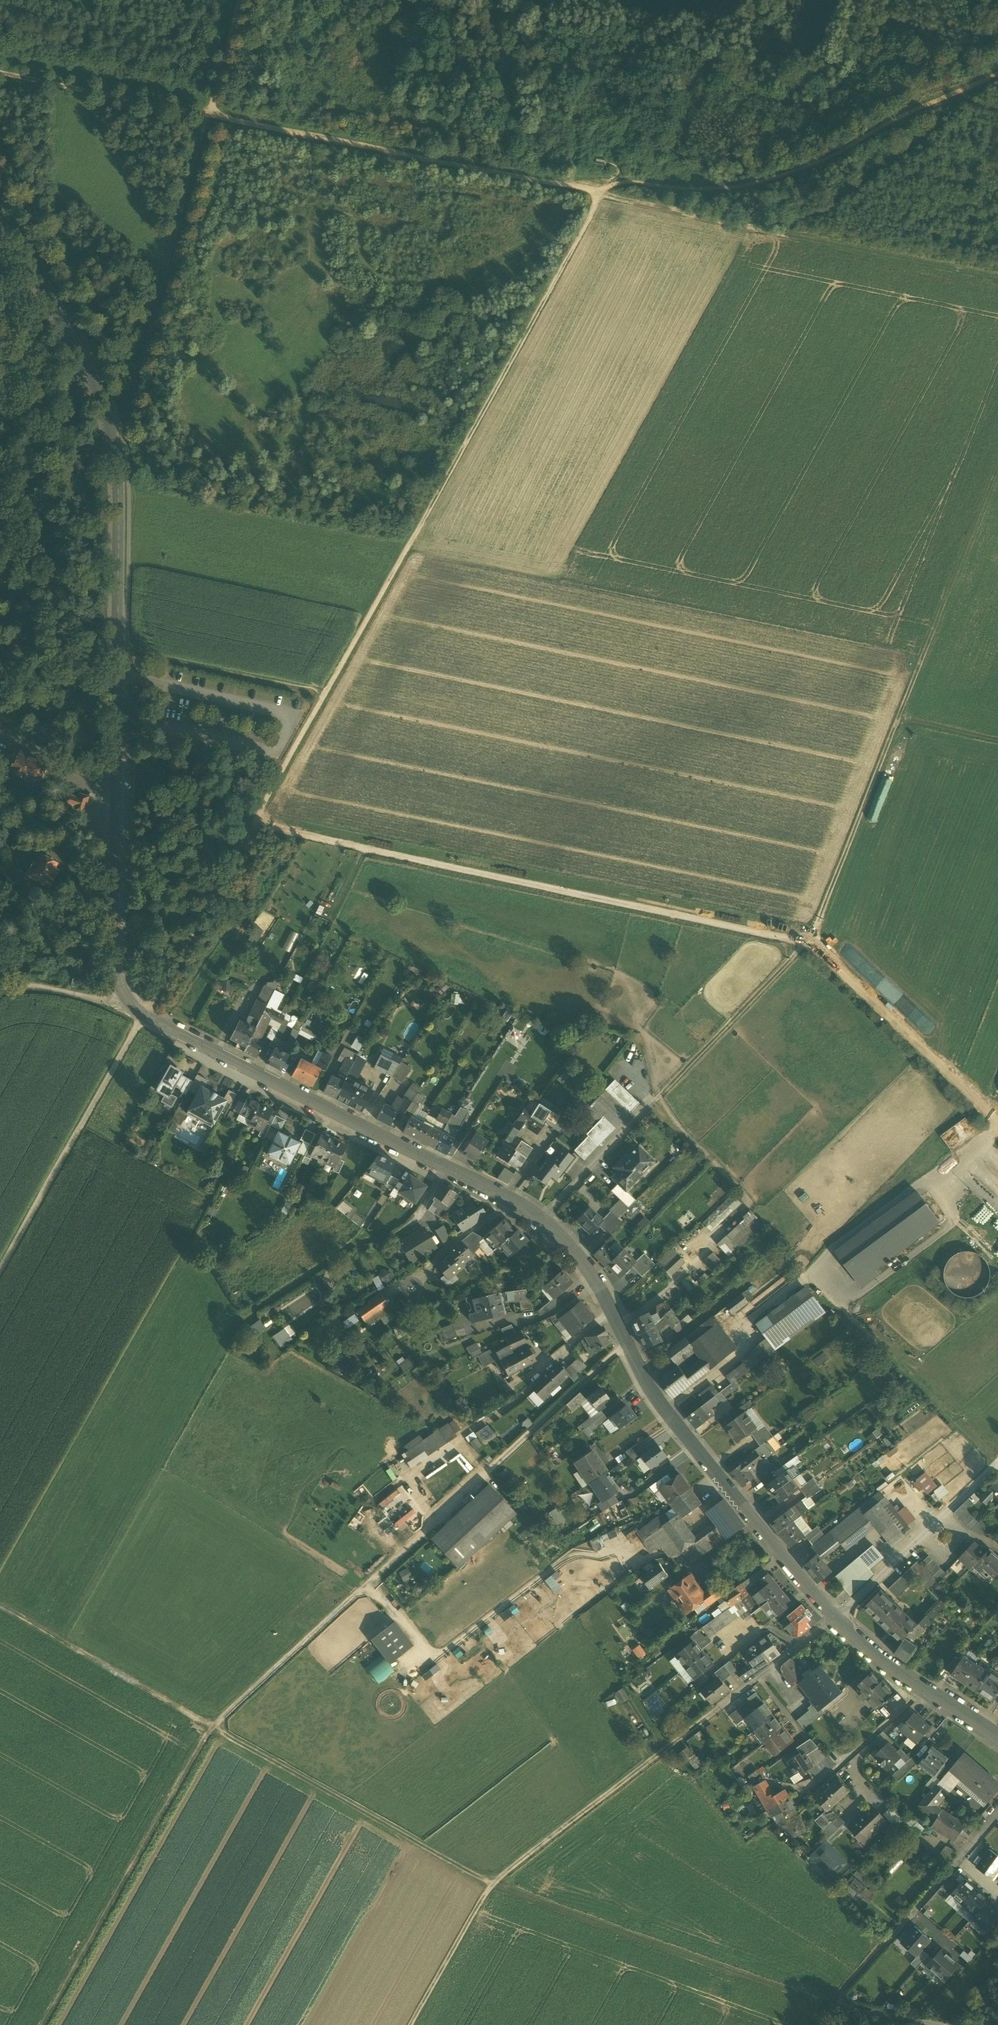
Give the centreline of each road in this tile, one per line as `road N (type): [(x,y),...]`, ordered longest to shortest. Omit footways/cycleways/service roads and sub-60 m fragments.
road 1 (track): [(0,1606),(493,1885),(825,2007),(936,2024)]
road 2 (track): [(252,825),(805,942),(997,1119)]
road 3 (tertiary): [(0,217),(91,373),(113,444),(115,959),(126,999)]
road 4 (track): [(252,825),(597,189)]
road 5 (track): [(597,189),(0,72)]
road 6 (track): [(997,470),(805,942)]
road 7 (tertiary): [(540,1218),(594,1278),(666,1411),(835,1617)]
road 8 (tertiary): [(126,999),(145,1016),(540,1218)]
road 9 (track): [(240,0),(113,444)]
road 10 (track): [(412,2024),(493,1885),(714,1710)]
road 11 (track): [(597,189),(997,278)]
road 12 (track): [(0,1266),(145,1016)]
road 13 (track): [(652,1102),(805,942)]
road 14 (residential): [(835,1617),(997,1469)]
road 15 (track): [(117,649),(327,692)]
road 16 (tertiary): [(835,1617),(873,1654),(997,1735)]
road 17 (residential): [(540,1218),(652,1102)]
road 18 (residential): [(893,1933),(997,1810)]
road 19 (residential): [(714,1710),(835,1617)]
road 20 (unclassified): [(126,999),(23,985),(0,993)]
road 21 (track): [(815,2024),(893,1933)]

